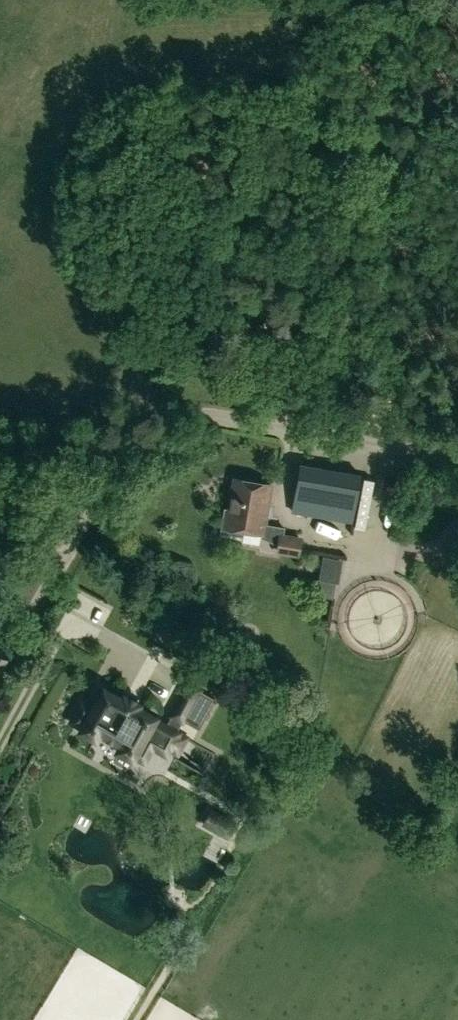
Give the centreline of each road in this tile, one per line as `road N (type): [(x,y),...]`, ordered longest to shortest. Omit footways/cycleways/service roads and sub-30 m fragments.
road 1 (unclassified): [(457,457),(178,403),(148,412),(121,439)]
road 2 (unclassified): [(0,652),(121,439)]
road 3 (track): [(121,439),(0,487)]

